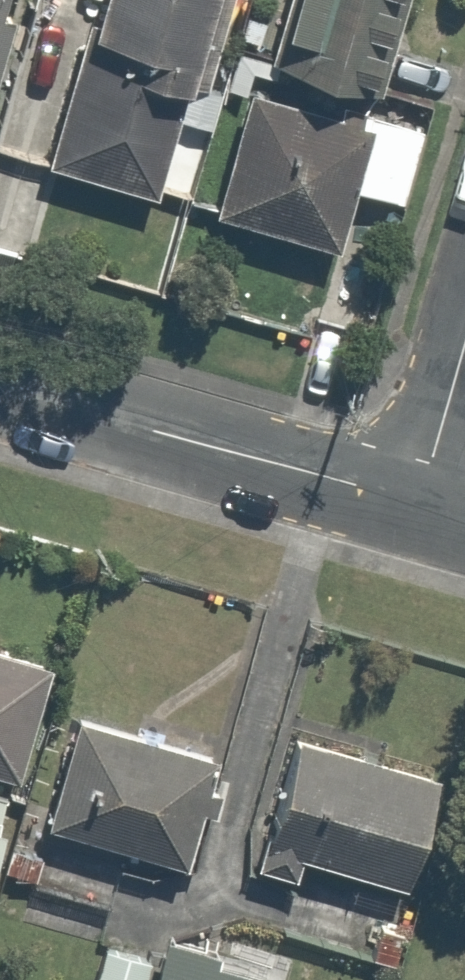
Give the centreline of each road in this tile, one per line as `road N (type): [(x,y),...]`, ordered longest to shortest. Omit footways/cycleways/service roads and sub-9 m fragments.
road 1 (residential): [(416,507),(0,394)]
road 2 (residential): [(416,507),(464,341)]

